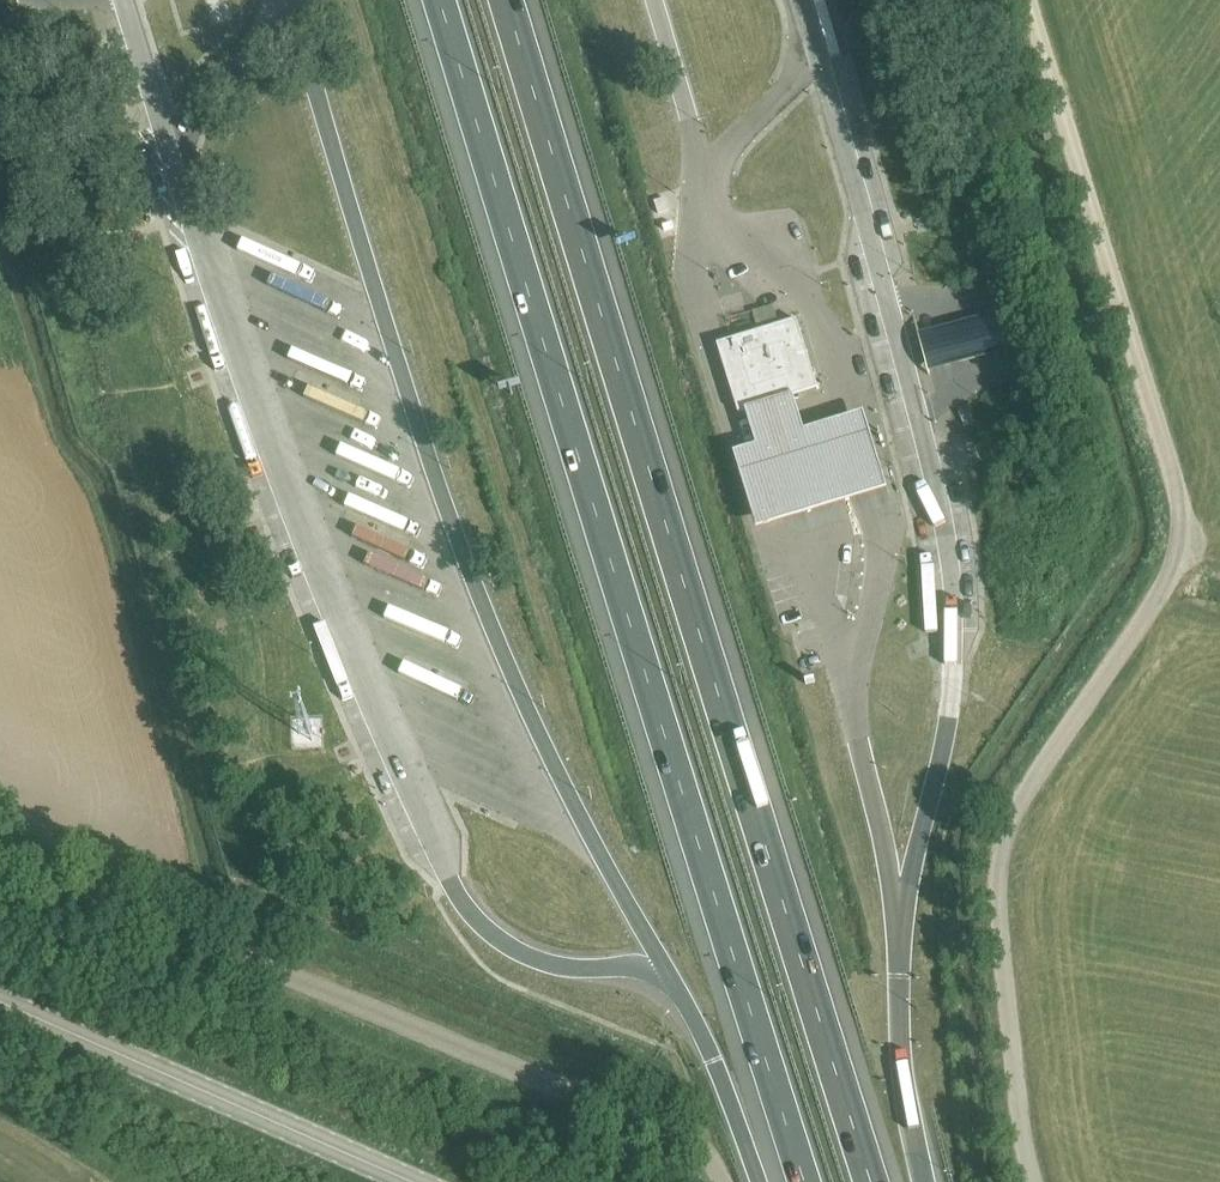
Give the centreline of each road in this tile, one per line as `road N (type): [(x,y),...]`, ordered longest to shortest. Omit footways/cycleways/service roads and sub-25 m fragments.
road 1 (unclassified): [(1035,1181),(1017,1100),(1002,856),(1038,775),(1159,599),(1184,526),(1090,167),(1038,0)]
road 2 (motorway): [(441,0),(807,1181)]
road 3 (motorway): [(873,1181),(508,0)]
road 4 (unclassified): [(725,1181),(703,1149),(638,1117),(0,857)]
road 5 (unclassified): [(421,1181),(0,994)]
road 6 (motorway): [(923,1181),(905,1102),(899,976)]
road 7 (motorway): [(714,1059),(758,1181)]

